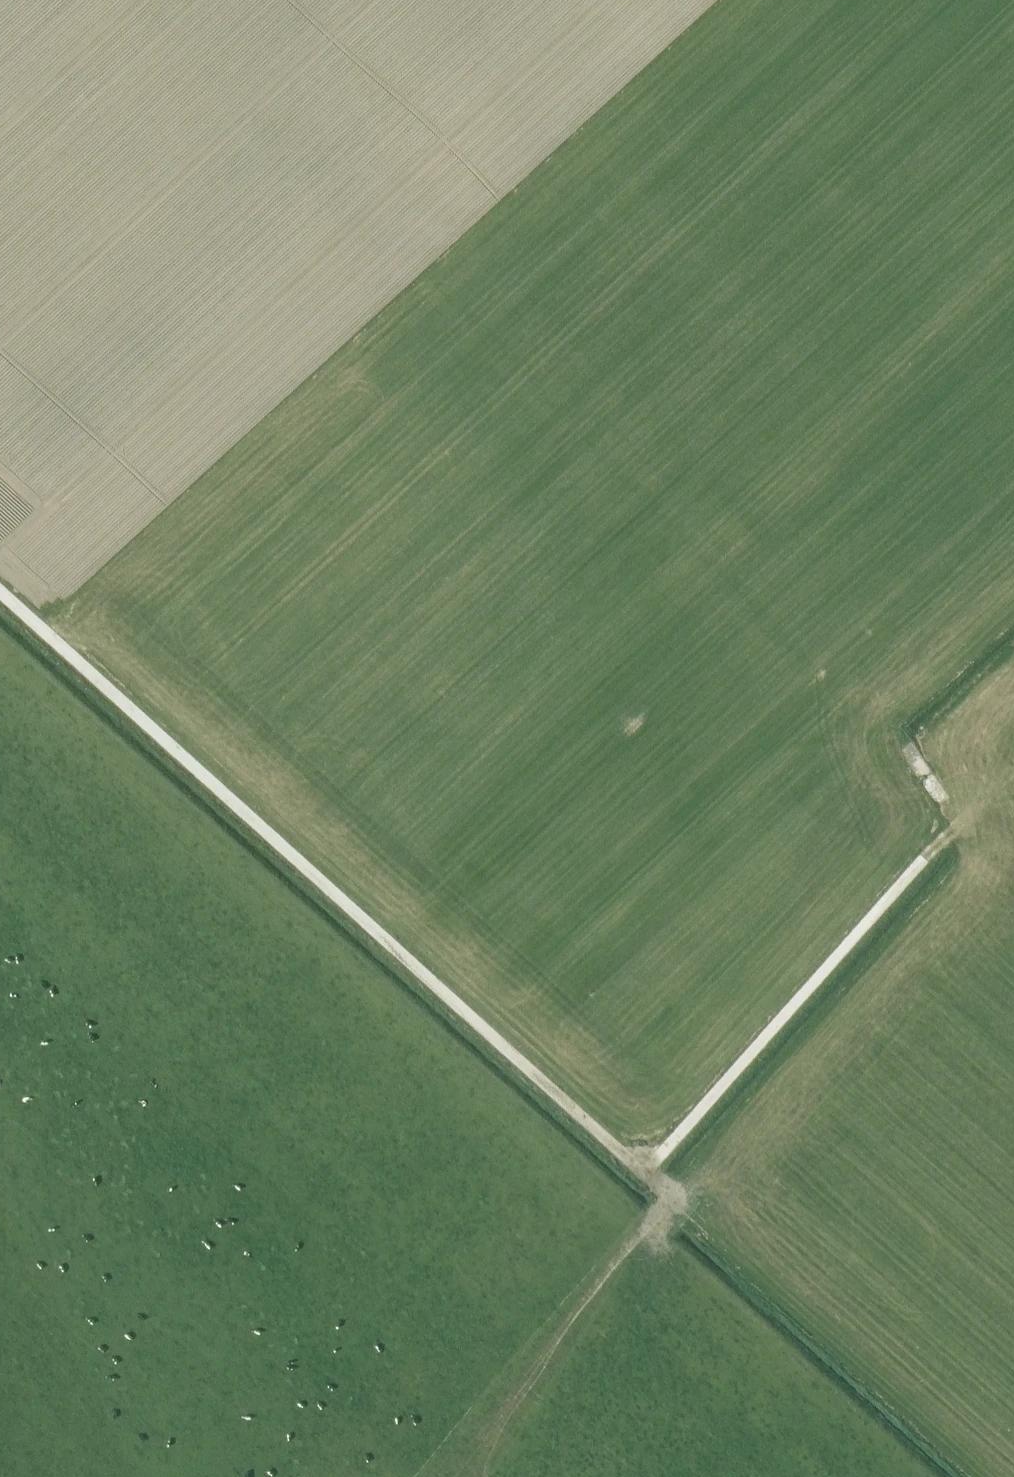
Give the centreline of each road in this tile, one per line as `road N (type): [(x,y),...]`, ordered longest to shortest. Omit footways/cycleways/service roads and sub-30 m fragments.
road 1 (track): [(175,0),(250,79),(315,129),(920,770),(953,830),(970,884)]

